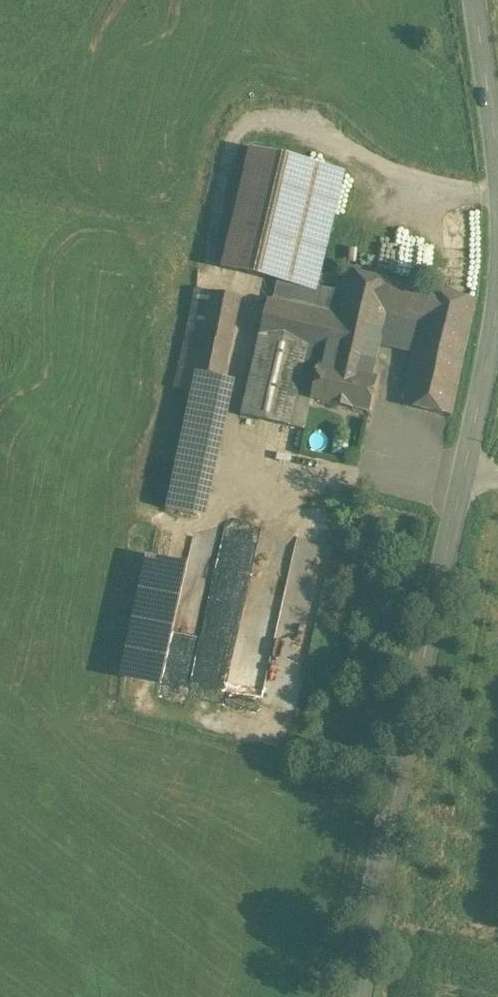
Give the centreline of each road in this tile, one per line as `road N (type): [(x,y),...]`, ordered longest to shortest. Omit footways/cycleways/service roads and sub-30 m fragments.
road 1 (secondary): [(357,996),(497,313)]
road 2 (secondary): [(497,164),(474,0)]

